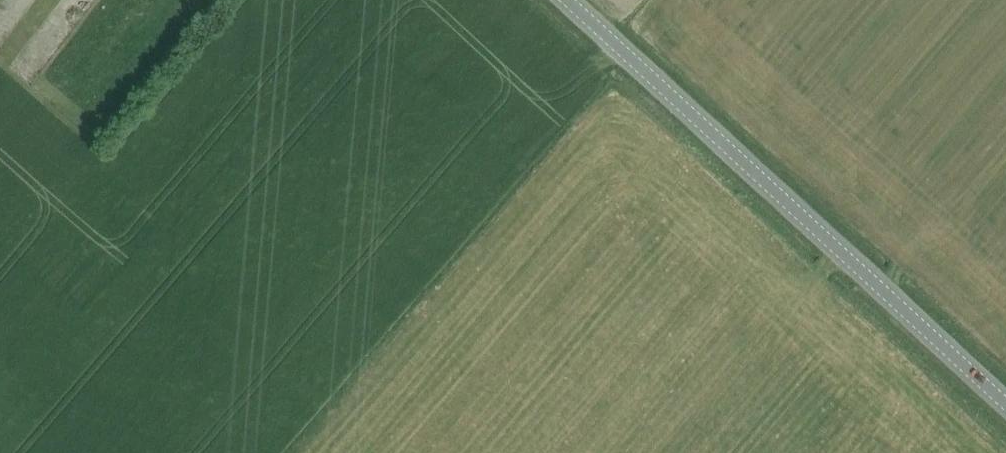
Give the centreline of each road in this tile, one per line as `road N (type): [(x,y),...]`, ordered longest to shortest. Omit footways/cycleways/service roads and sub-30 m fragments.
road 1 (tertiary): [(1005,402),(573,0)]

